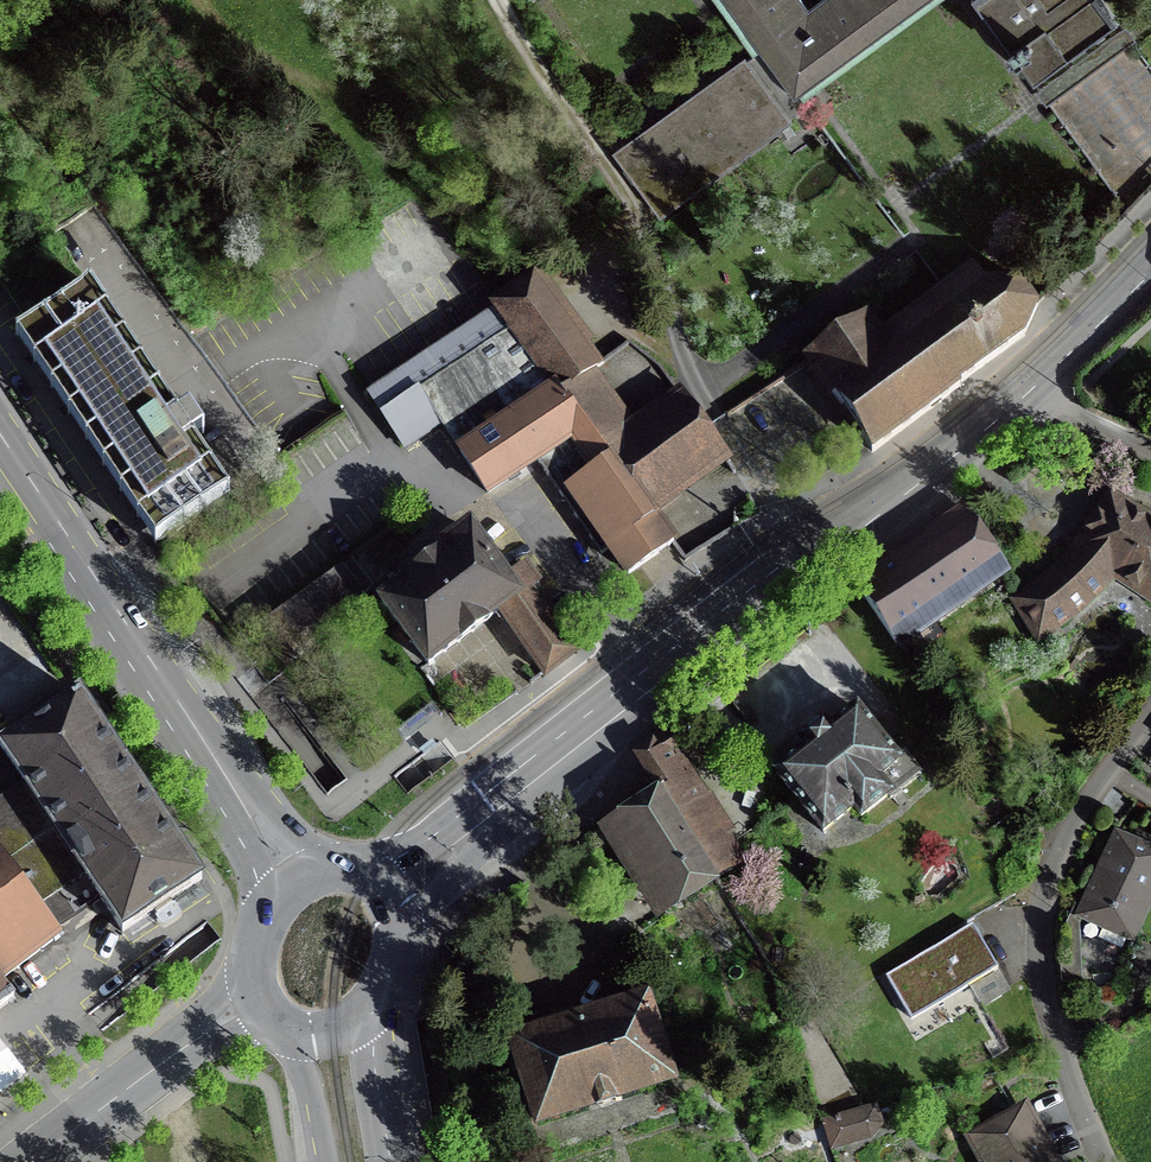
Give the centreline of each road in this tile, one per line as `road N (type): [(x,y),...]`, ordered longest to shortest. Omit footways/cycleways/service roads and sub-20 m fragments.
road 1 (primary): [(393,899),(813,555),(1032,393)]
road 2 (primary): [(0,441),(275,850),(293,888)]
road 3 (residential): [(1150,719),(1083,811),(1045,898),(1048,1003),(1103,1161)]
road 4 (track): [(204,0),(238,51),(277,76),(335,96),(400,108),(474,106),(551,80)]
road 5 (residential): [(37,1161),(258,993)]
road 6 (primary): [(1032,393),(1150,274)]
road 7 (primary): [(393,1161),(369,1013)]
road 8 (residential): [(1150,460),(1032,393)]
road 9 (primary): [(290,1031),(326,1161)]
road 10 (primary): [(369,1013),(396,956),(393,899)]

